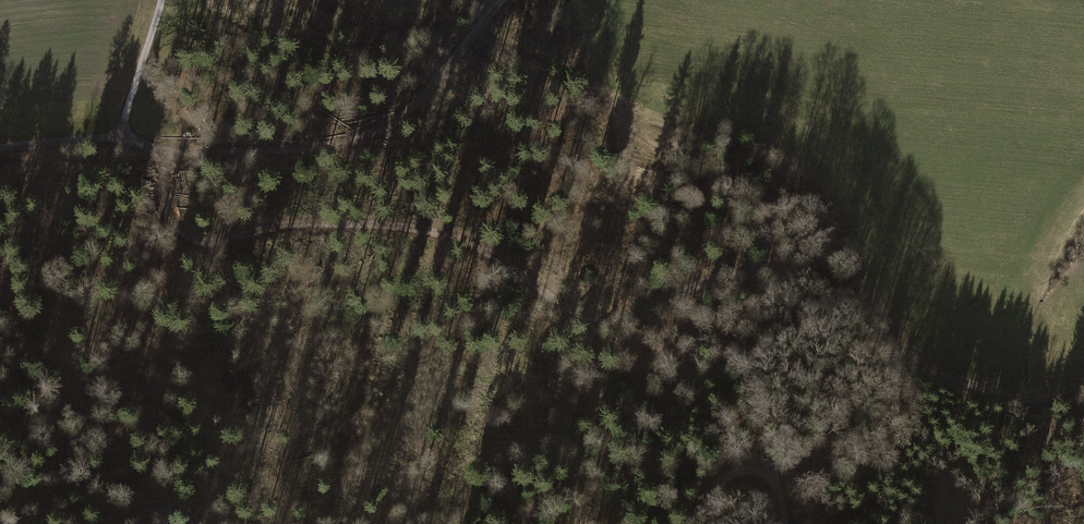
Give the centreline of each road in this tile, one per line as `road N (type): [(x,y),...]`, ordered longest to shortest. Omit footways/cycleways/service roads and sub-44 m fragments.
road 1 (track): [(1083,388),(1028,406),(990,400),(951,381),(801,273),(771,267),(743,266),(608,322),(424,233),(316,225),(240,240),(193,239),(166,204),(168,163),(177,154)]
road 2 (track): [(503,0),(403,117),(373,135),(262,154),(177,154),(123,135)]
road 3 (track): [(162,0),(123,135),(0,150)]
road 4 (track): [(474,33),(702,138)]
road 5 (track): [(687,523),(713,483),(742,467),(761,470),(787,523)]

